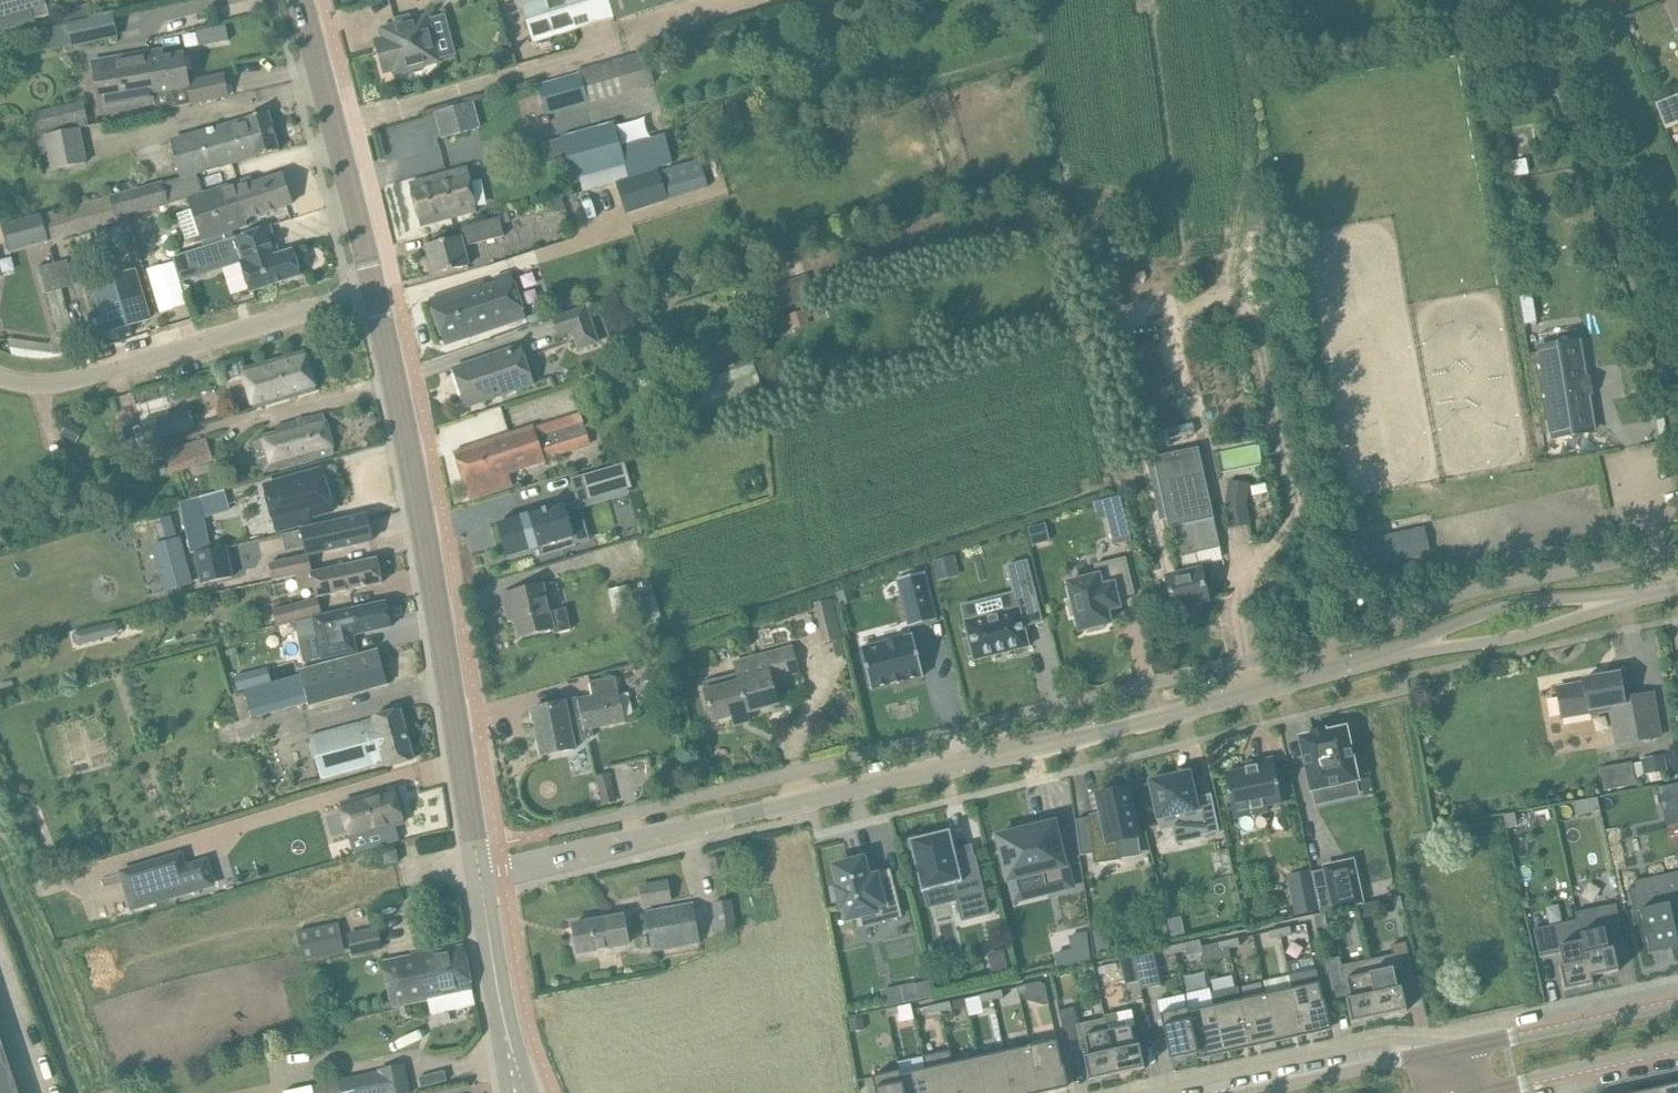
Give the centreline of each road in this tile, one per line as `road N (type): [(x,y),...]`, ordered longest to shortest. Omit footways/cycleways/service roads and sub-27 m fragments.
road 1 (unclassified): [(482,875),(1035,750),(1377,655)]
road 2 (tertiary): [(482,875),(431,547),(379,290)]
road 3 (residential): [(0,375),(77,381),(379,290)]
road 4 (tertiary): [(379,290),(304,0)]
road 5 (unclassified): [(1636,594),(1512,602),(1377,655)]
road 6 (unclassified): [(1377,655),(1513,638),(1636,594)]
road 7 (unclassified): [(1677,1001),(1465,1048)]
road 8 (unclassified): [(1465,1048),(1255,1092)]
road 9 (unclassified): [(1510,1092),(1677,1053)]
road 10 (tertiary): [(507,1028),(482,875)]

